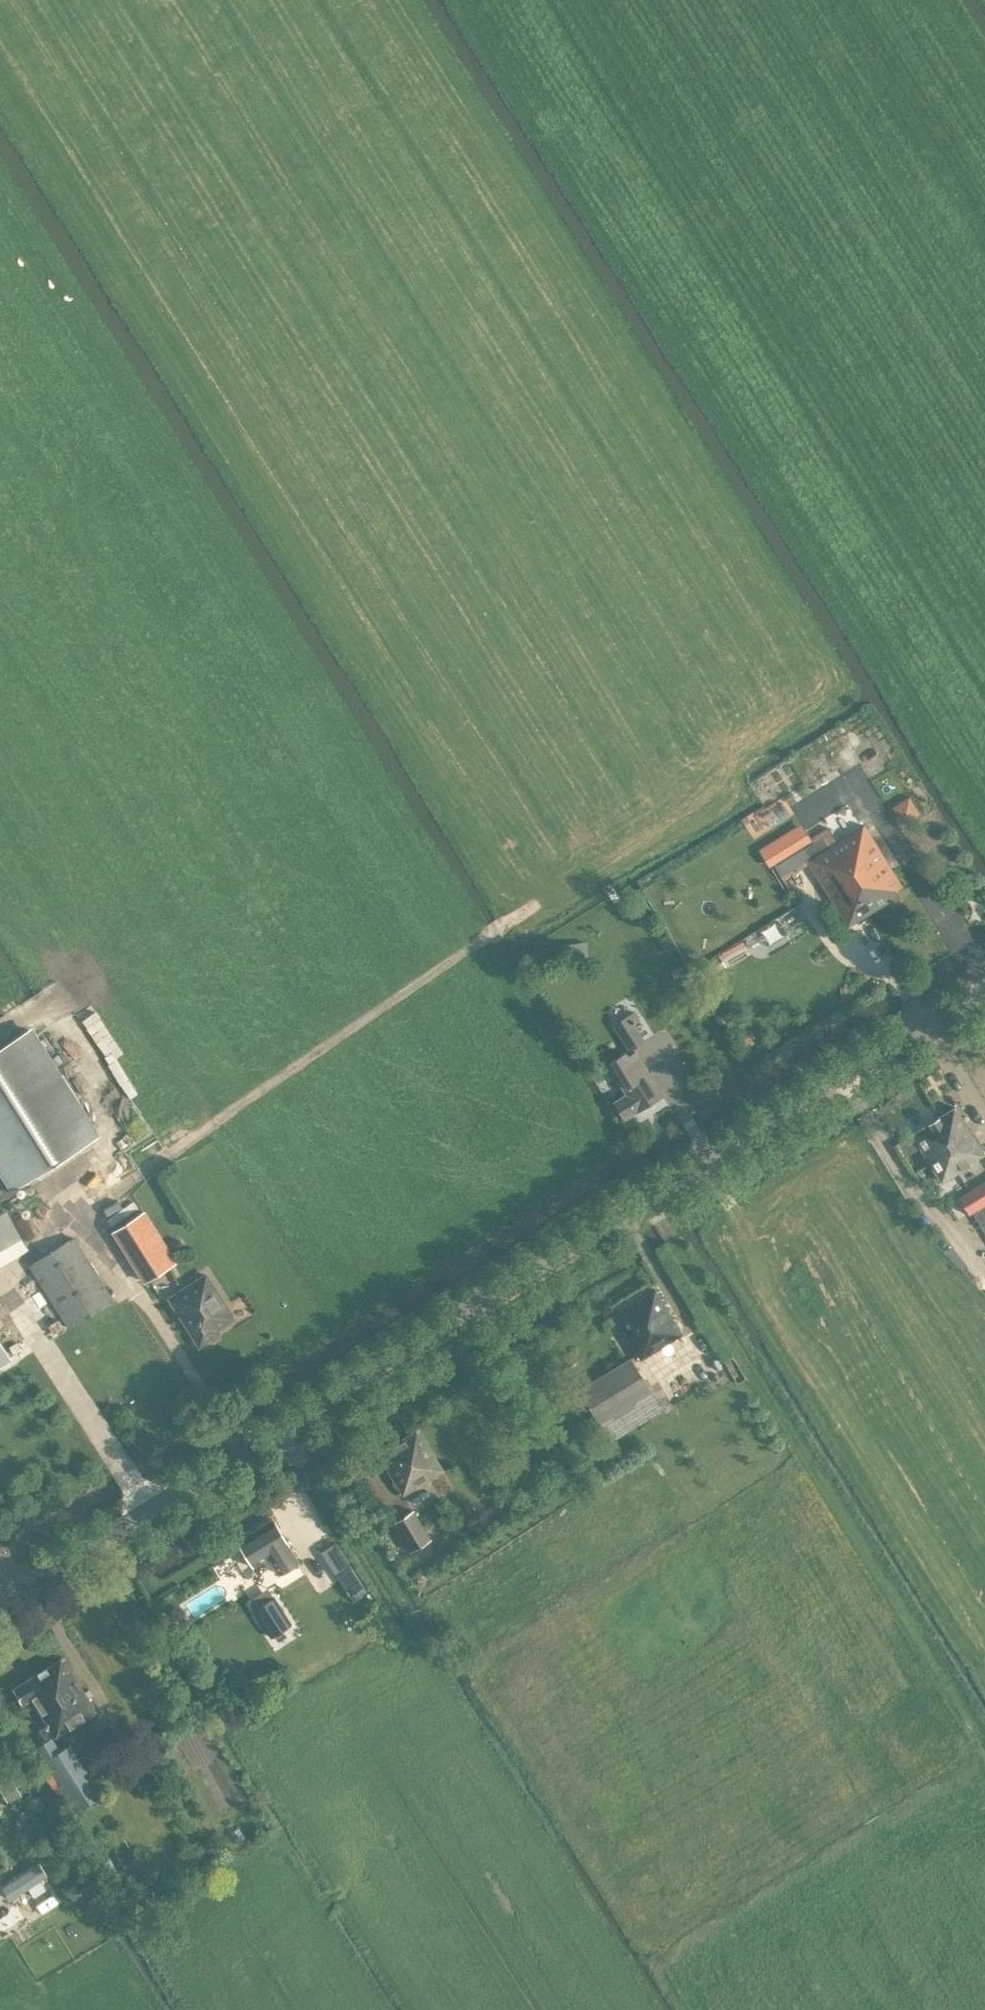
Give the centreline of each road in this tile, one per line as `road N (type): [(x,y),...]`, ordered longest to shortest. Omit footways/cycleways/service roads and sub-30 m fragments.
road 1 (tertiary): [(0,1604),(984,989)]

